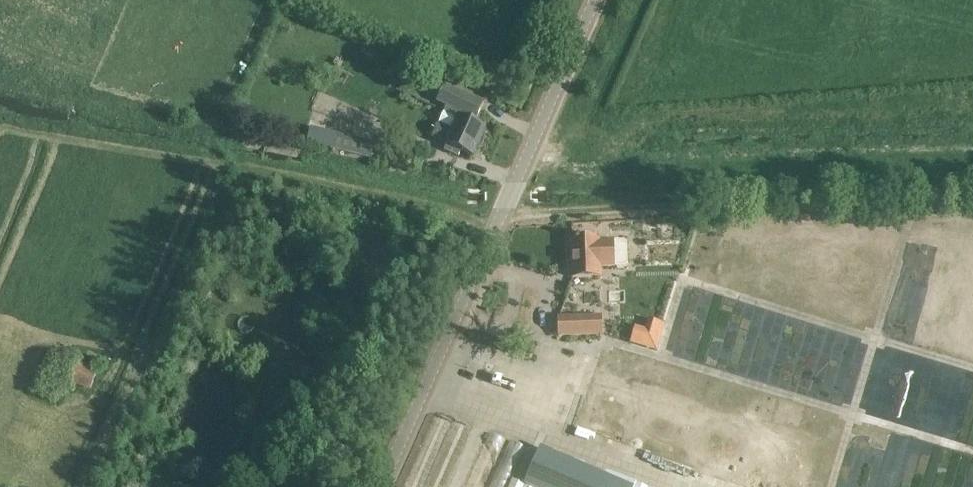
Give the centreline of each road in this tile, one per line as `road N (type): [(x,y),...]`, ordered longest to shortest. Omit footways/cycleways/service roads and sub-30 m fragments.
road 1 (unclassified): [(379,486),(595,0)]

